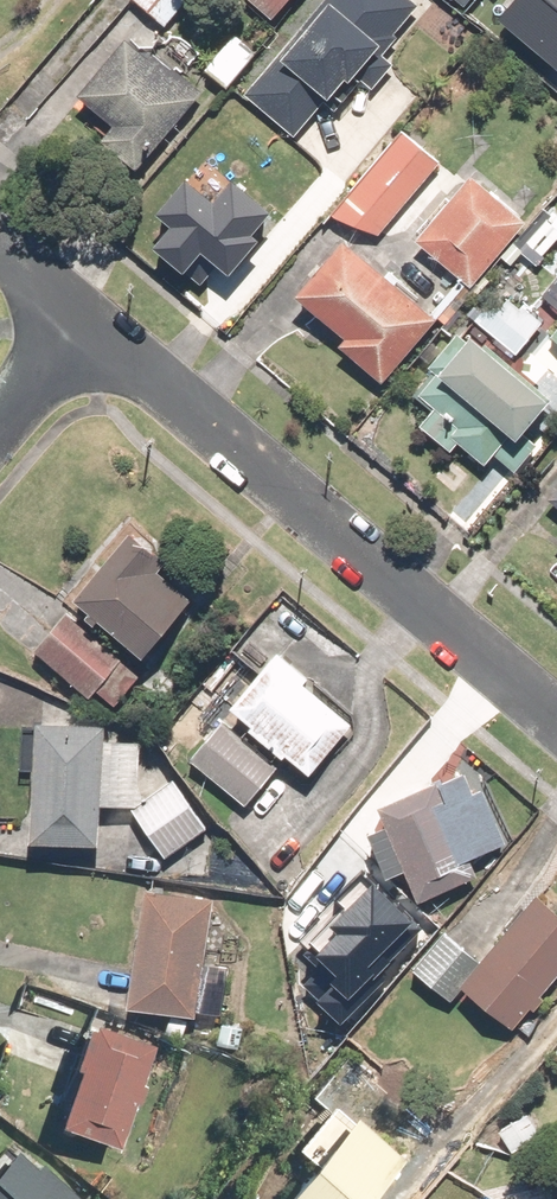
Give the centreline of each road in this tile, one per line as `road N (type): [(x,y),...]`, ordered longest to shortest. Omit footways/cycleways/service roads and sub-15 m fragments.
road 1 (residential): [(79,319),(556,728)]
road 2 (residential): [(0,426),(79,319)]

